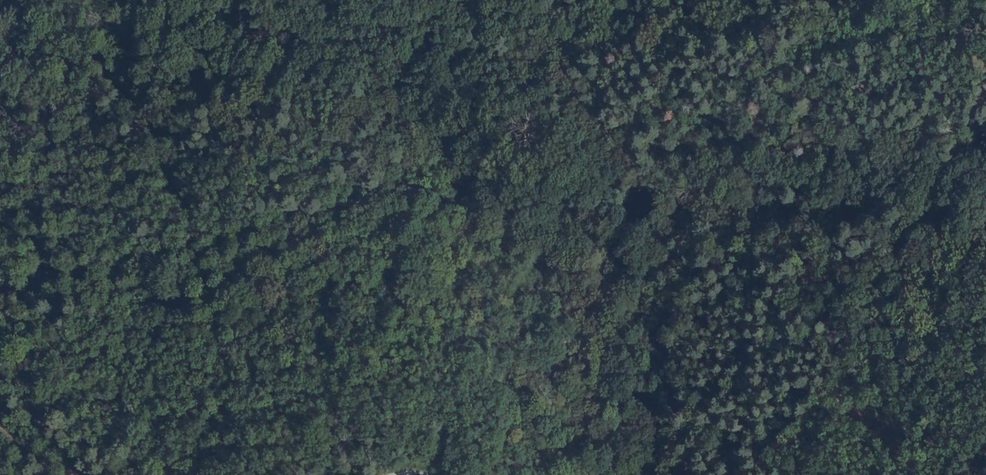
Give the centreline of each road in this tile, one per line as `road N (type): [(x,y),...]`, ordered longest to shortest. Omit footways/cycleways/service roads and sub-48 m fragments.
road 1 (track): [(812,474),(834,416),(869,372),(936,330),(985,316)]

